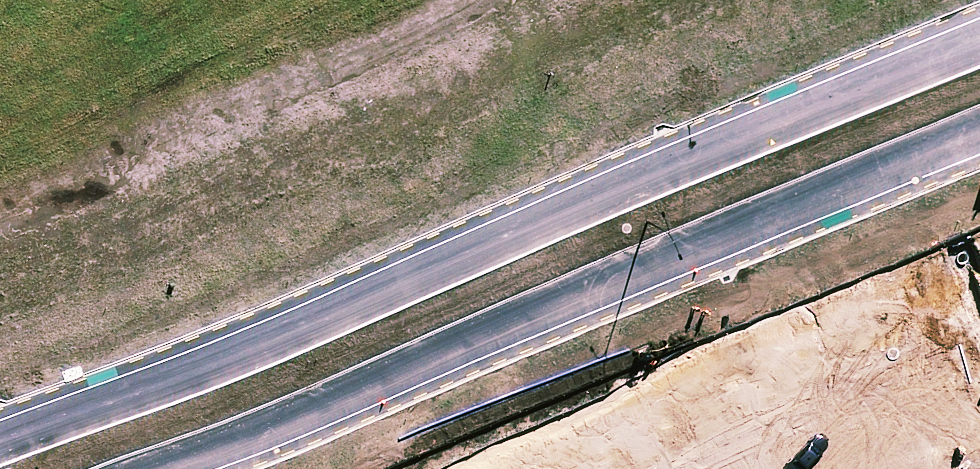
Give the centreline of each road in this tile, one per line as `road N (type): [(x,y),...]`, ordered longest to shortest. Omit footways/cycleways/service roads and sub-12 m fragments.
road 1 (secondary): [(0,441),(979,33)]
road 2 (secondary): [(979,137),(171,468)]

